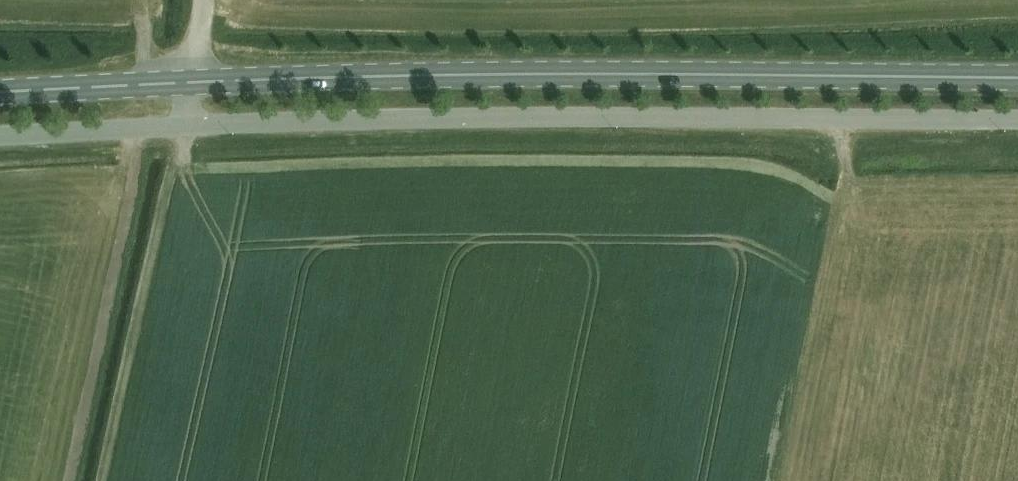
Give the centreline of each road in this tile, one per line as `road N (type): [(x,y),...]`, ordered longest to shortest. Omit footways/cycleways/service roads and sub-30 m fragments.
road 1 (unclassified): [(1017,119),(579,116),(0,136)]
road 2 (secondary): [(0,92),(367,76),(1017,78)]

